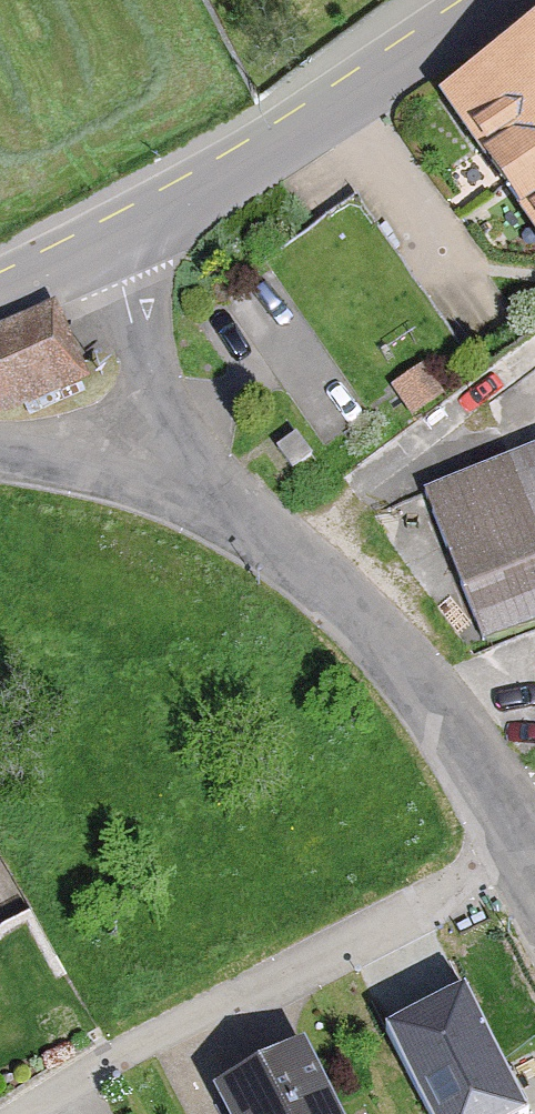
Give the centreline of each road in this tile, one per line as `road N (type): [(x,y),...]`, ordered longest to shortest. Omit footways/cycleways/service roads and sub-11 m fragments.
road 1 (residential): [(528,860),(33,1113)]
road 2 (tertiary): [(511,830),(407,669),(349,602),(282,540),(187,477)]
road 3 (tertiary): [(494,0),(259,153),(99,245)]
road 4 (tertiary): [(187,477),(99,245)]
road 5 (tertiary): [(0,448),(187,477)]

